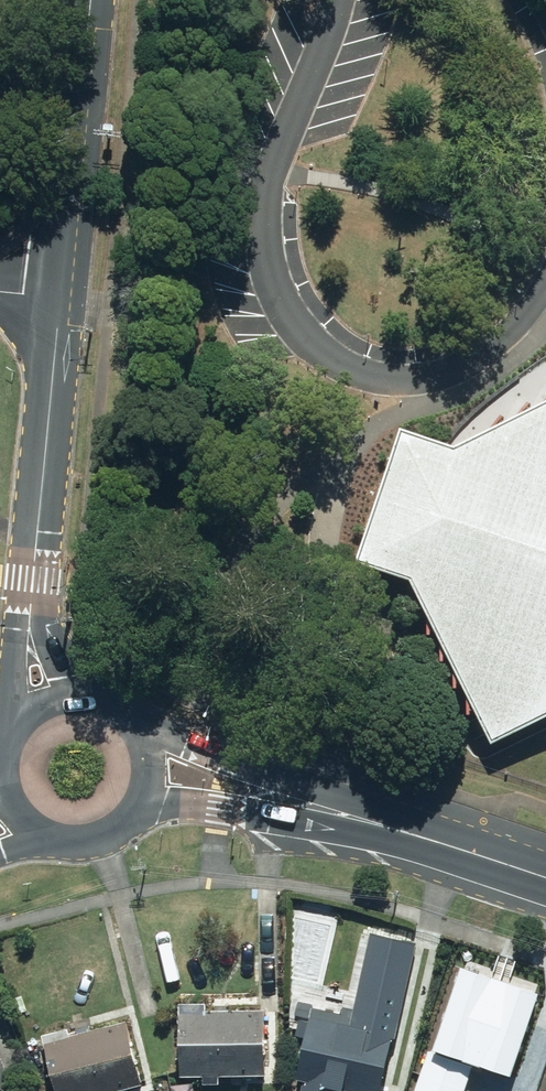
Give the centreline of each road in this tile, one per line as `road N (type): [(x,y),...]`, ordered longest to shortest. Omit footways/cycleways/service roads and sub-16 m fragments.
road 1 (secondary): [(31,629),(60,298)]
road 2 (secondary): [(60,298),(91,0)]
road 3 (secondary): [(281,799),(545,877)]
road 4 (secondary): [(125,727),(281,799)]
road 5 (secondary): [(281,799),(129,810)]

